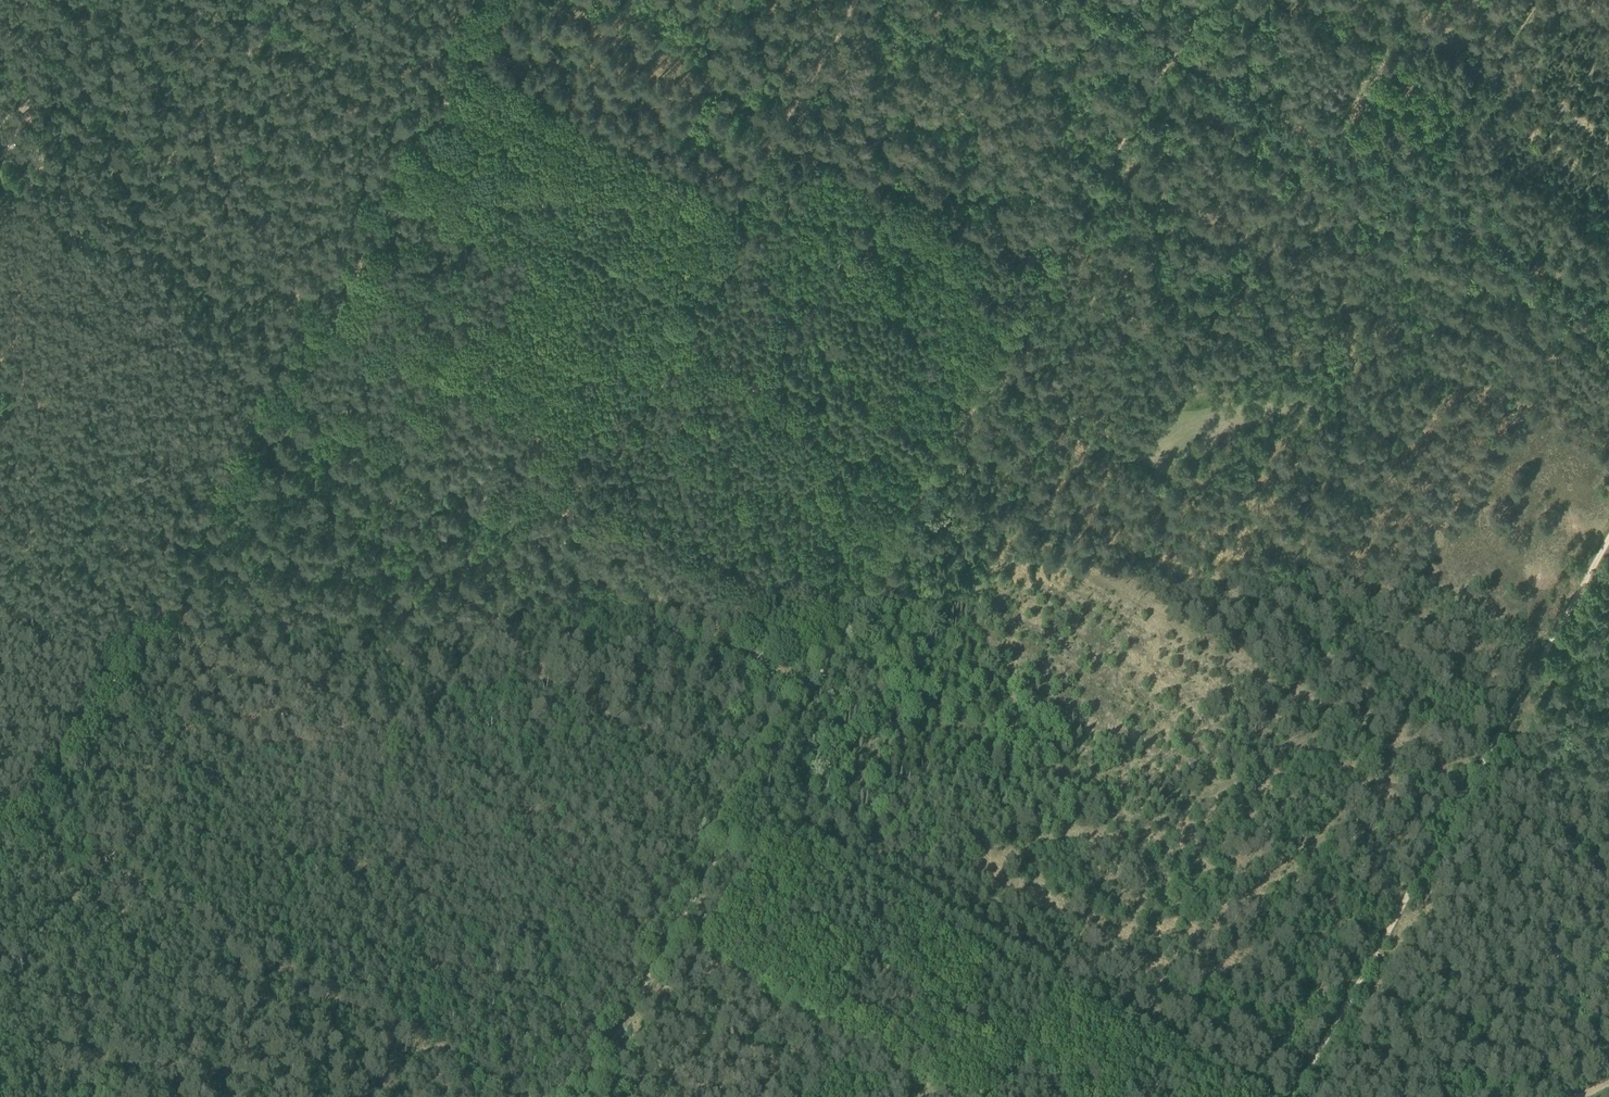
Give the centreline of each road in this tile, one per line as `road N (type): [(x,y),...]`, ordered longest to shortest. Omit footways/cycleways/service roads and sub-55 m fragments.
road 1 (track): [(0,957),(52,920),(84,873),(140,831),(152,796),(196,762),(351,722),(421,741),(860,0)]
road 2 (track): [(1210,0),(813,689)]
road 3 (track): [(1474,786),(1340,723),(1173,814),(1145,817),(838,644)]
road 4 (track): [(1608,542),(1293,1096)]
road 5 (track): [(289,387),(813,689)]
road 6 (track): [(747,808),(1263,1096)]
road 7 (track): [(0,883),(289,387)]
road 8 (track): [(1608,307),(1174,57)]
road 9 (track): [(296,375),(510,0)]
road 10 (track): [(747,808),(581,1096)]
road 11 (track): [(1418,195),(1497,103),(1495,69),(1544,0)]
road 12 (track): [(1140,463),(993,373)]
road 13 (track): [(813,689),(747,808)]

